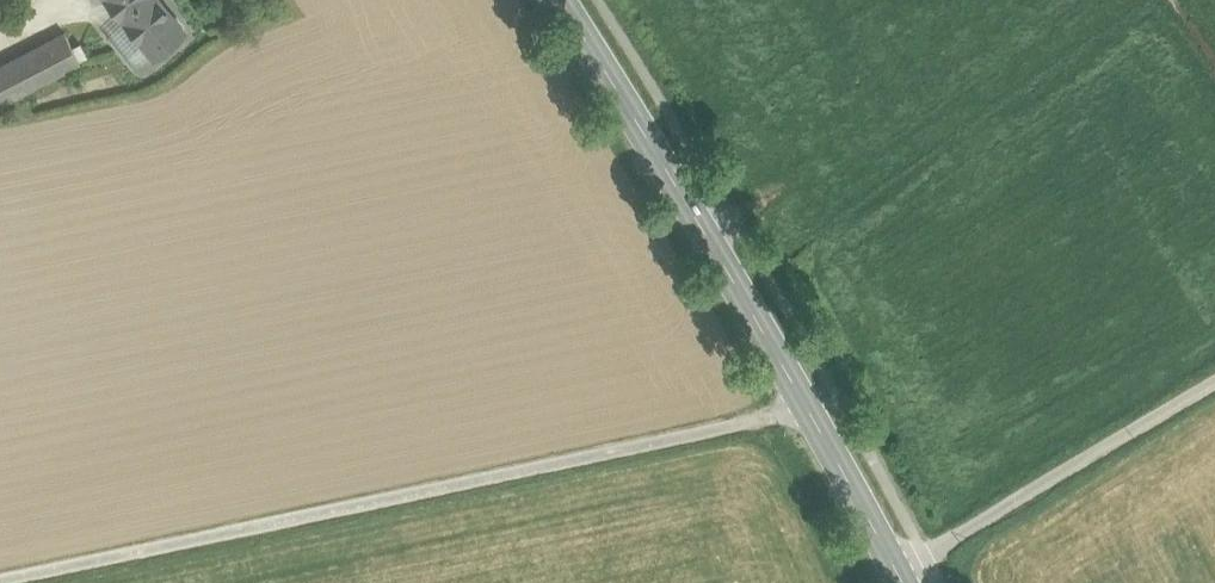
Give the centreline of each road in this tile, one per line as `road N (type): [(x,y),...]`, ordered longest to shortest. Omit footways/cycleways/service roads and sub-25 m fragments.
road 1 (unclassified): [(809,407),(0,579)]
road 2 (secondary): [(809,407),(560,0)]
road 3 (unclassified): [(1214,388),(907,572)]
road 4 (secondary): [(907,572),(809,407)]

